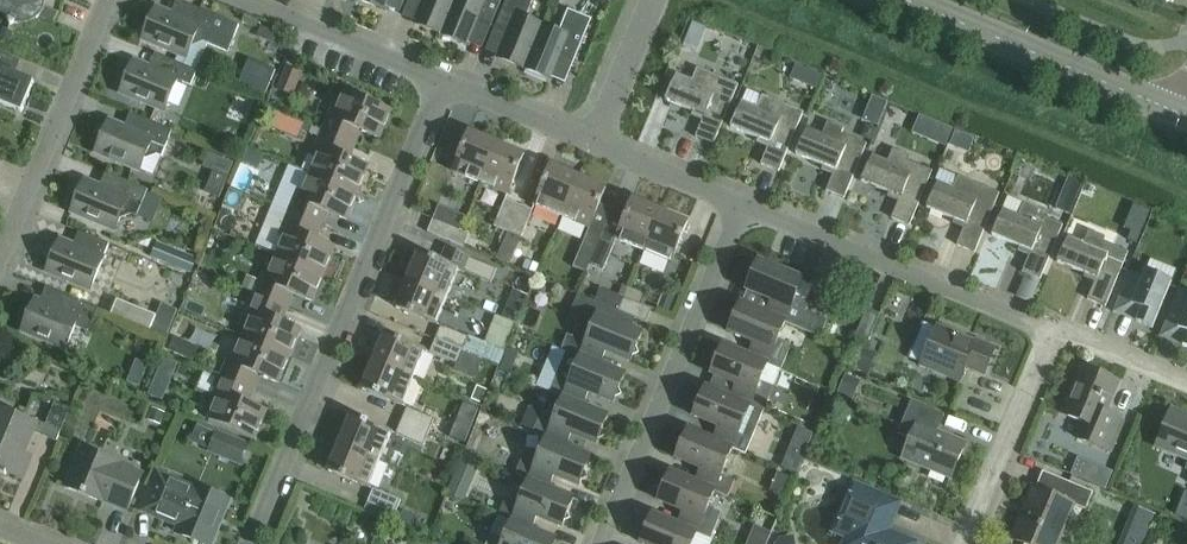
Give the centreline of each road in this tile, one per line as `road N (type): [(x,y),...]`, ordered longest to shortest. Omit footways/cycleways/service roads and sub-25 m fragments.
road 1 (residential): [(250,543),(441,77)]
road 2 (residential): [(598,543),(736,200)]
road 3 (residential): [(1059,336),(736,200)]
road 4 (tertiary): [(1186,117),(903,0)]
road 5 (residential): [(111,0),(0,265)]
road 6 (residential): [(977,543),(1059,336)]
road 7 (residential): [(441,77),(256,0)]
road 8 (residential): [(594,141),(441,77)]
road 9 (residential): [(736,200),(594,141)]
road 10 (residential): [(594,141),(655,0)]
road 11 (residential): [(1186,385),(1059,336)]

